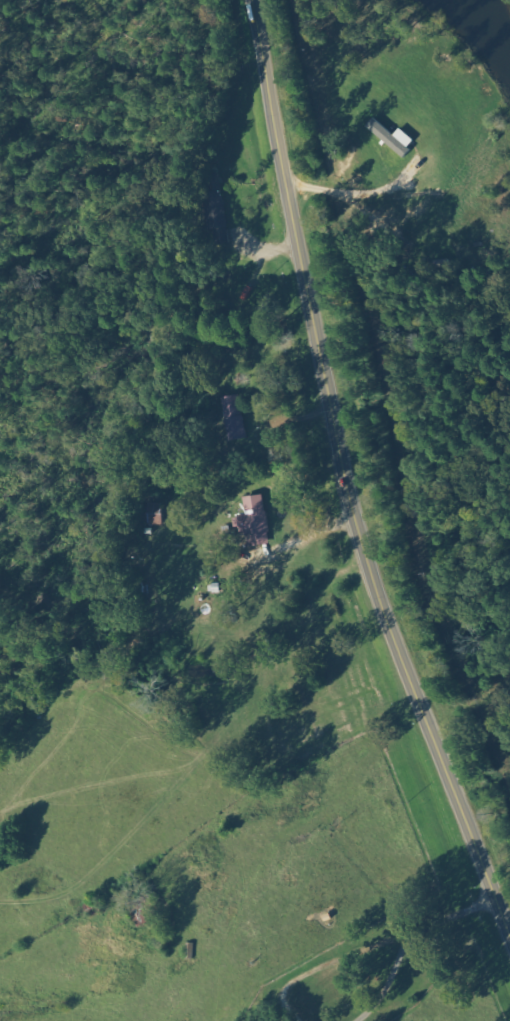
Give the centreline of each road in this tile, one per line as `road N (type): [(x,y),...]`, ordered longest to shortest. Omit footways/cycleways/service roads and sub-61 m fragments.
road 1 (secondary): [(509,952),(396,653),(334,449),(249,0)]
road 2 (residential): [(463,827),(284,623),(205,454),(205,175),(266,83)]

